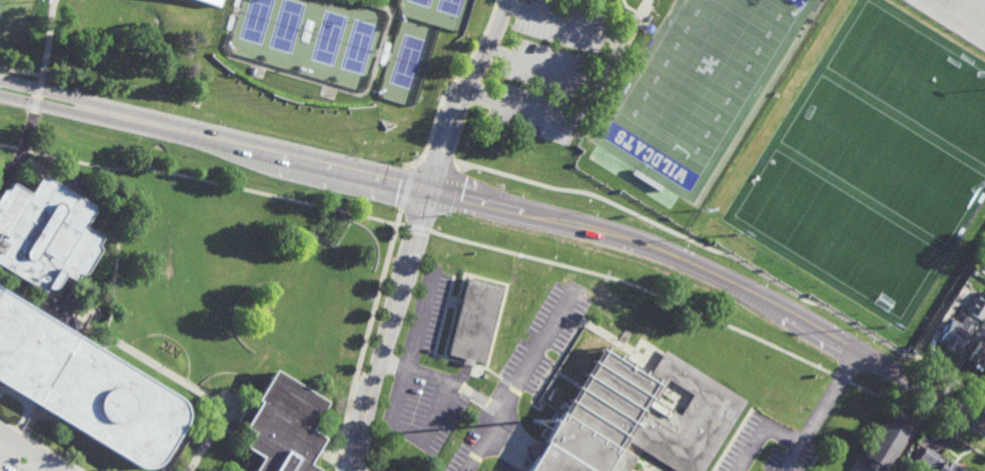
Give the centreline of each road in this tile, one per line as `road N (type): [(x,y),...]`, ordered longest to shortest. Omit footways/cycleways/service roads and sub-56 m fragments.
road 1 (secondary): [(0,90),(623,238),(730,279),(889,368)]
road 2 (residential): [(359,470),(361,426),(454,105),(505,0)]

